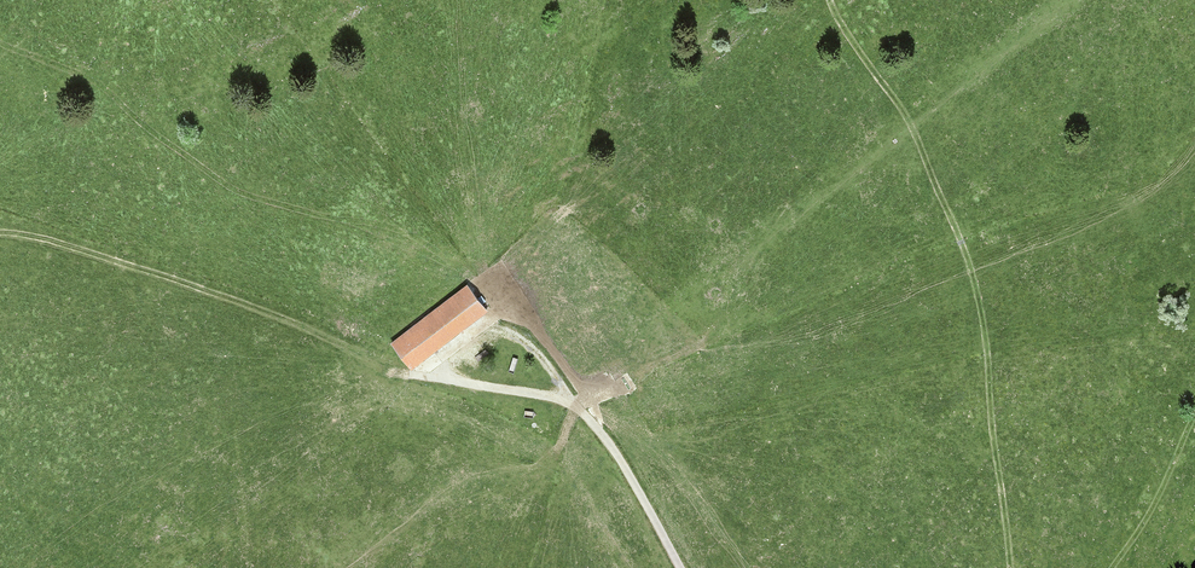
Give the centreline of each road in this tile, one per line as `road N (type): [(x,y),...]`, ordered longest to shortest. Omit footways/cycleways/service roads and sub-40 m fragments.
road 1 (track): [(1009,567),(973,278),(904,114),(830,0)]
road 2 (track): [(0,232),(182,281),(423,377)]
road 3 (track): [(681,567),(612,447),(534,350),(513,335),(481,330),(423,377),(472,385)]

